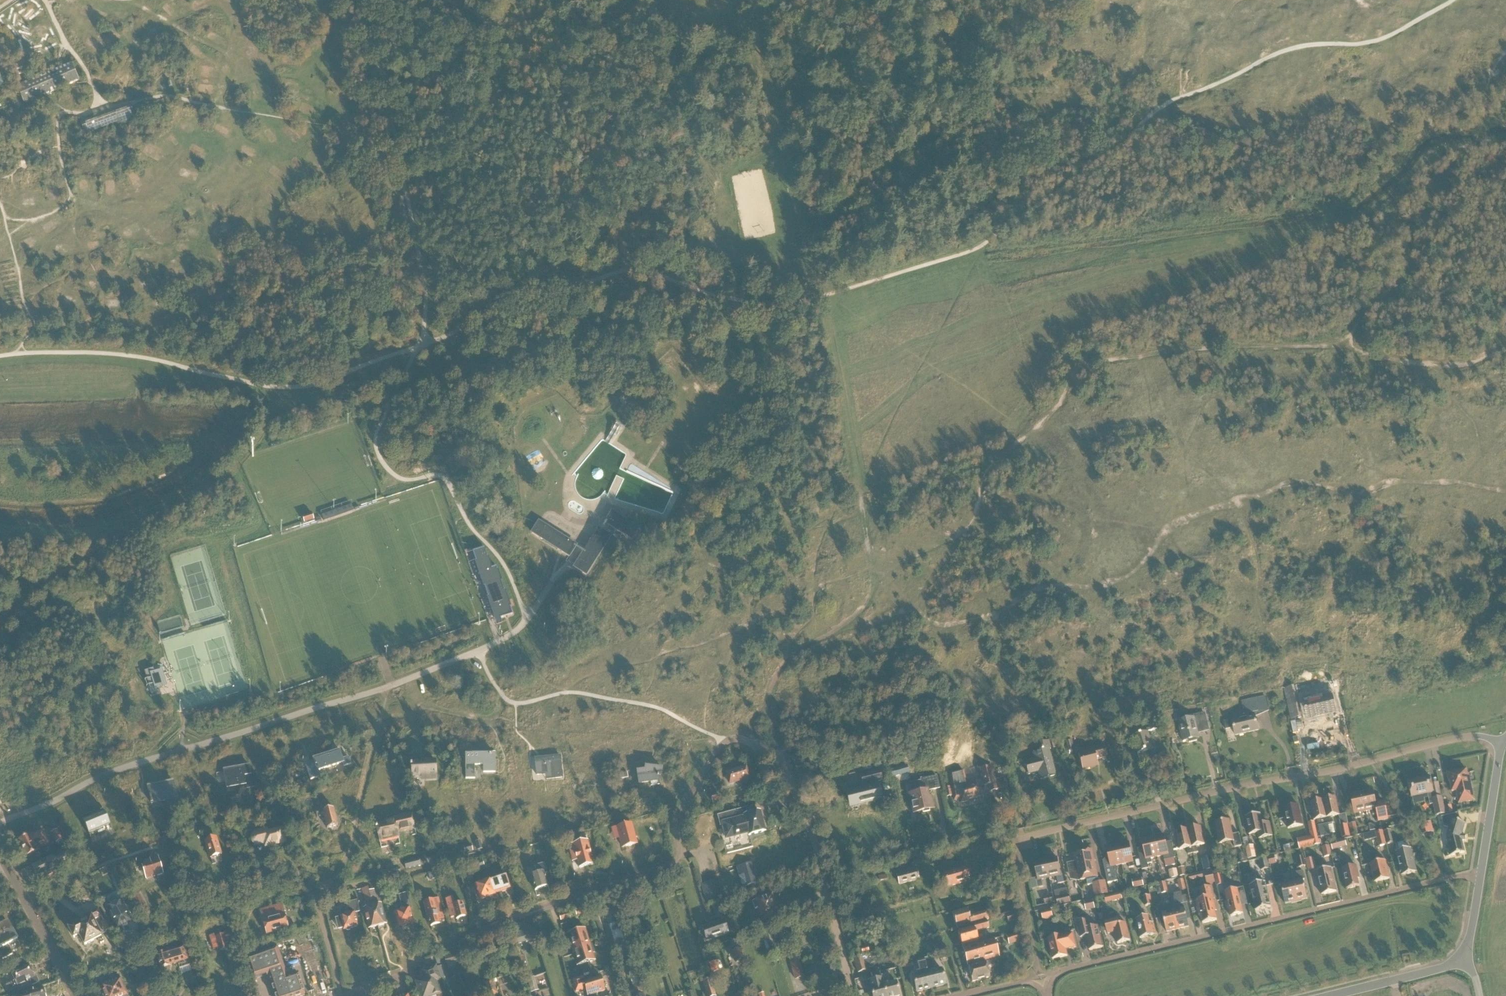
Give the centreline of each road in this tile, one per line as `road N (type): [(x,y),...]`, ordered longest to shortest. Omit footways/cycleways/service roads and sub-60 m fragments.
road 1 (residential): [(1018,864),(1020,837),(1450,740),(1502,745)]
road 2 (residential): [(347,995),(397,978),(441,945),(675,860),(681,811),(717,749),(734,739)]
road 3 (residential): [(1046,993),(1054,975),(1481,874)]
road 4 (residential): [(852,988),(786,769),(772,753),(734,739)]
road 5 (track): [(856,488),(822,295)]
road 6 (tertiary): [(74,995),(0,856)]
road 7 (track): [(778,147),(807,267),(822,295)]
road 8 (unclassified): [(341,995),(317,908),(322,889),(342,872)]
road 9 (tertiary): [(1331,995),(1460,958)]
road 10 (tertiary): [(1481,874),(1502,745)]
road 11 (track): [(0,634),(21,600),(80,558),(83,540)]

